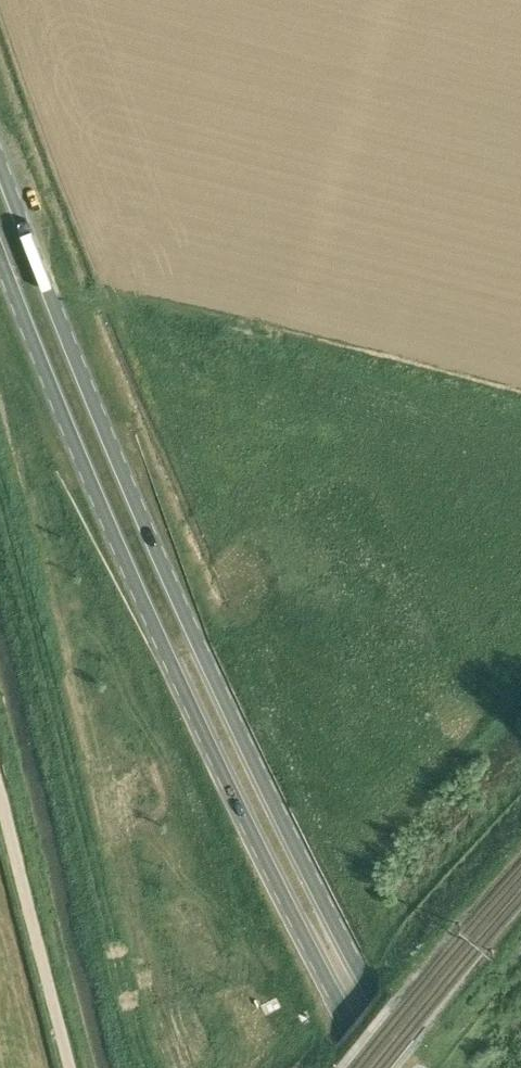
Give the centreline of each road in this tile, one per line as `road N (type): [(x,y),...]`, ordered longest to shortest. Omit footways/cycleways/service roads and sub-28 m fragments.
road 1 (primary): [(412,1067),(195,646),(0,160)]
road 2 (primary): [(0,250),(165,660),(375,1067)]
road 3 (track): [(70,1067),(0,791)]

